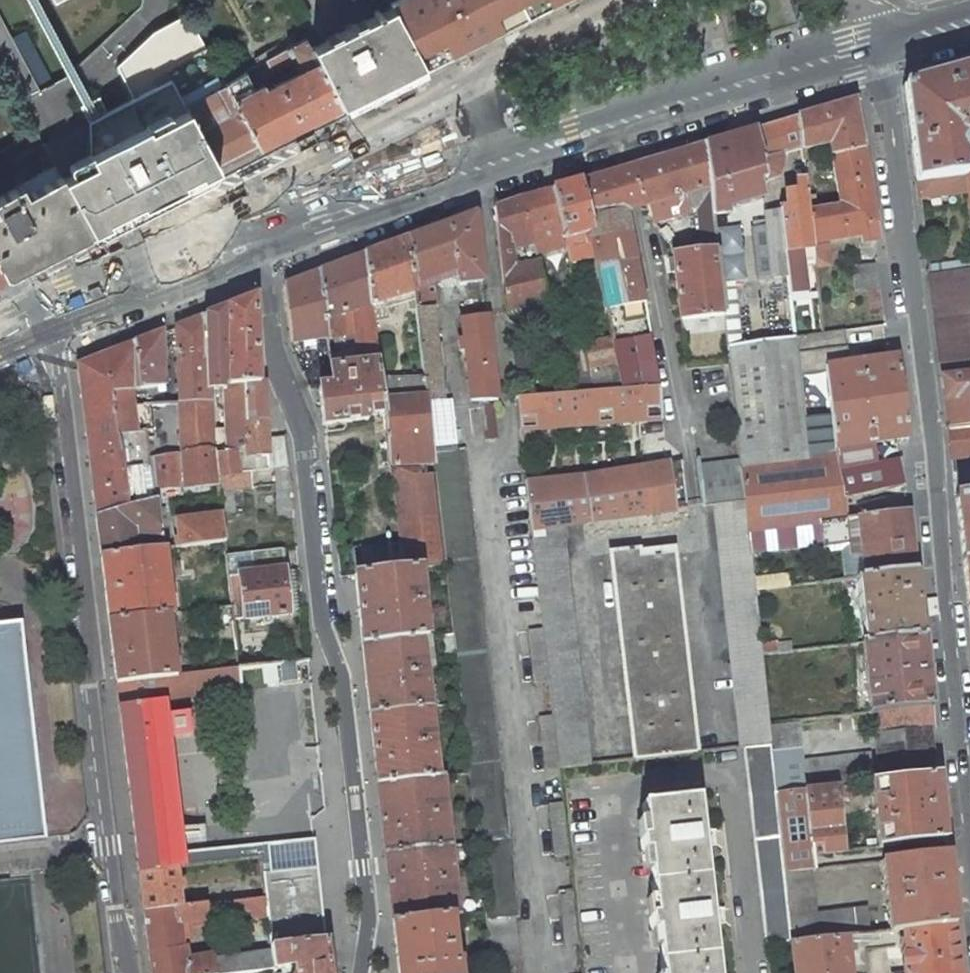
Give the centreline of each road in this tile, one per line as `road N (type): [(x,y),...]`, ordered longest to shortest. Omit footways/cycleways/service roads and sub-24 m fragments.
road 1 (residential): [(872,52),(969,857)]
road 2 (residential): [(267,244),(278,366),(300,443),(322,619),(340,673),(368,911),(362,972)]
road 3 (residential): [(62,325),(83,263),(268,184),(618,0)]
road 4 (residential): [(128,972),(49,331)]
road 5 (secondary): [(267,244),(781,80)]
road 6 (secondary): [(62,325),(267,244)]

